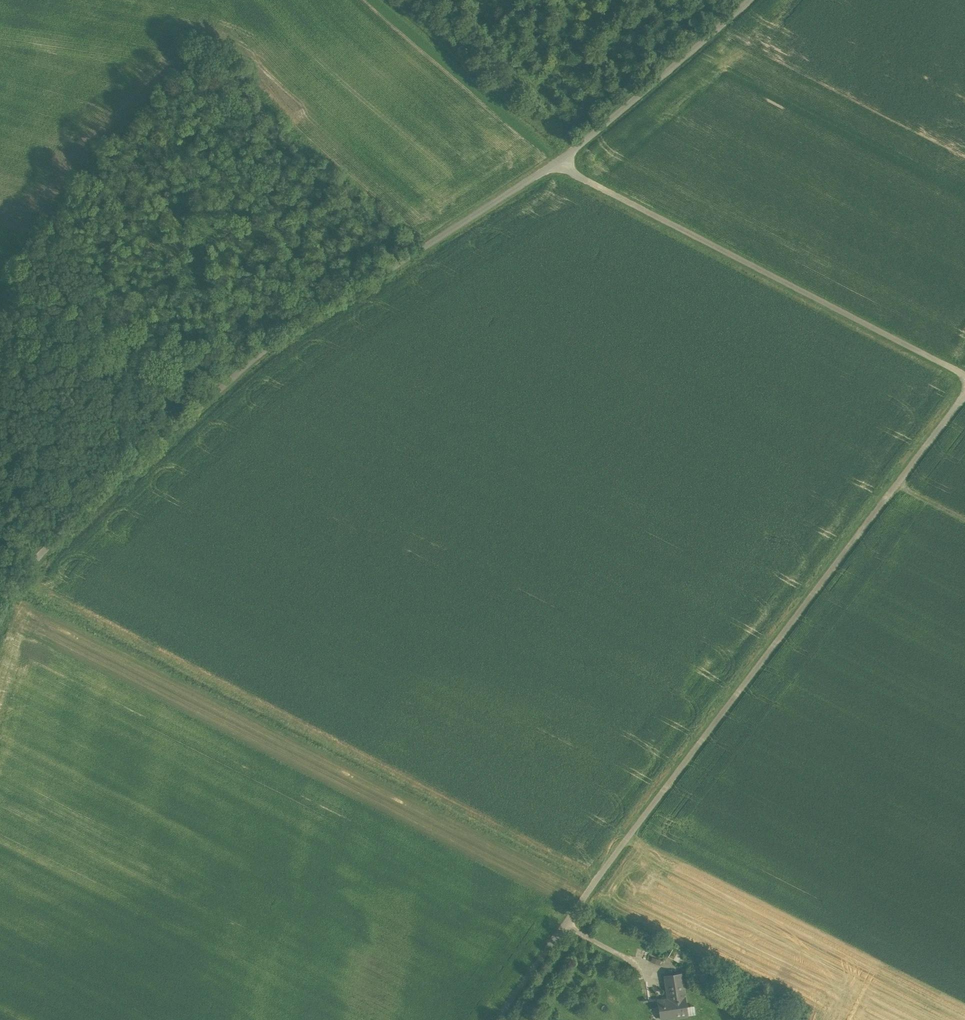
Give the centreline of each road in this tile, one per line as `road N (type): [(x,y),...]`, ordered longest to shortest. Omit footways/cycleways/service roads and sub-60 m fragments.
road 1 (unclassified): [(964,388),(495,1019)]
road 2 (unclassified): [(0,615),(77,510),(270,342),(562,155)]
road 3 (unclassified): [(964,369),(562,155)]
road 4 (unclassified): [(562,155),(755,0)]

